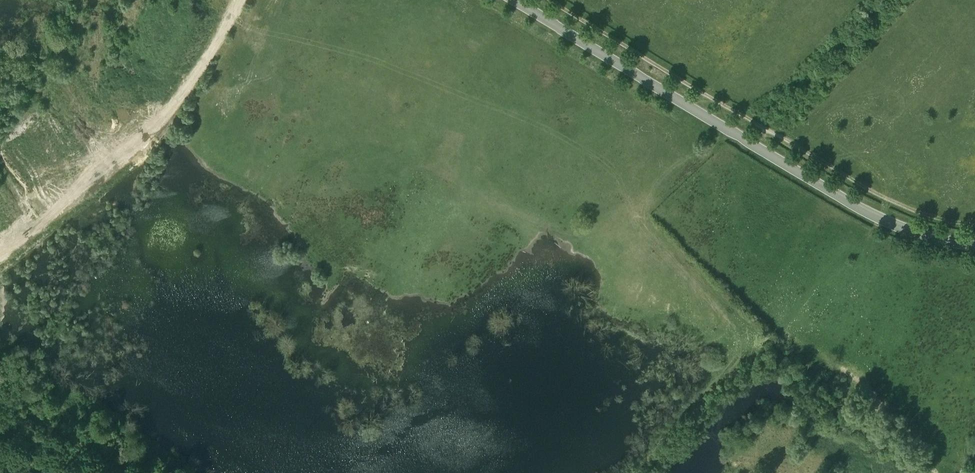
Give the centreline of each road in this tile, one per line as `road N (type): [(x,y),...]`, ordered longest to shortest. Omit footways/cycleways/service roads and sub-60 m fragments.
road 1 (unclassified): [(517,0),(849,205),(974,245)]
road 2 (track): [(554,0),(870,188),(974,223)]

